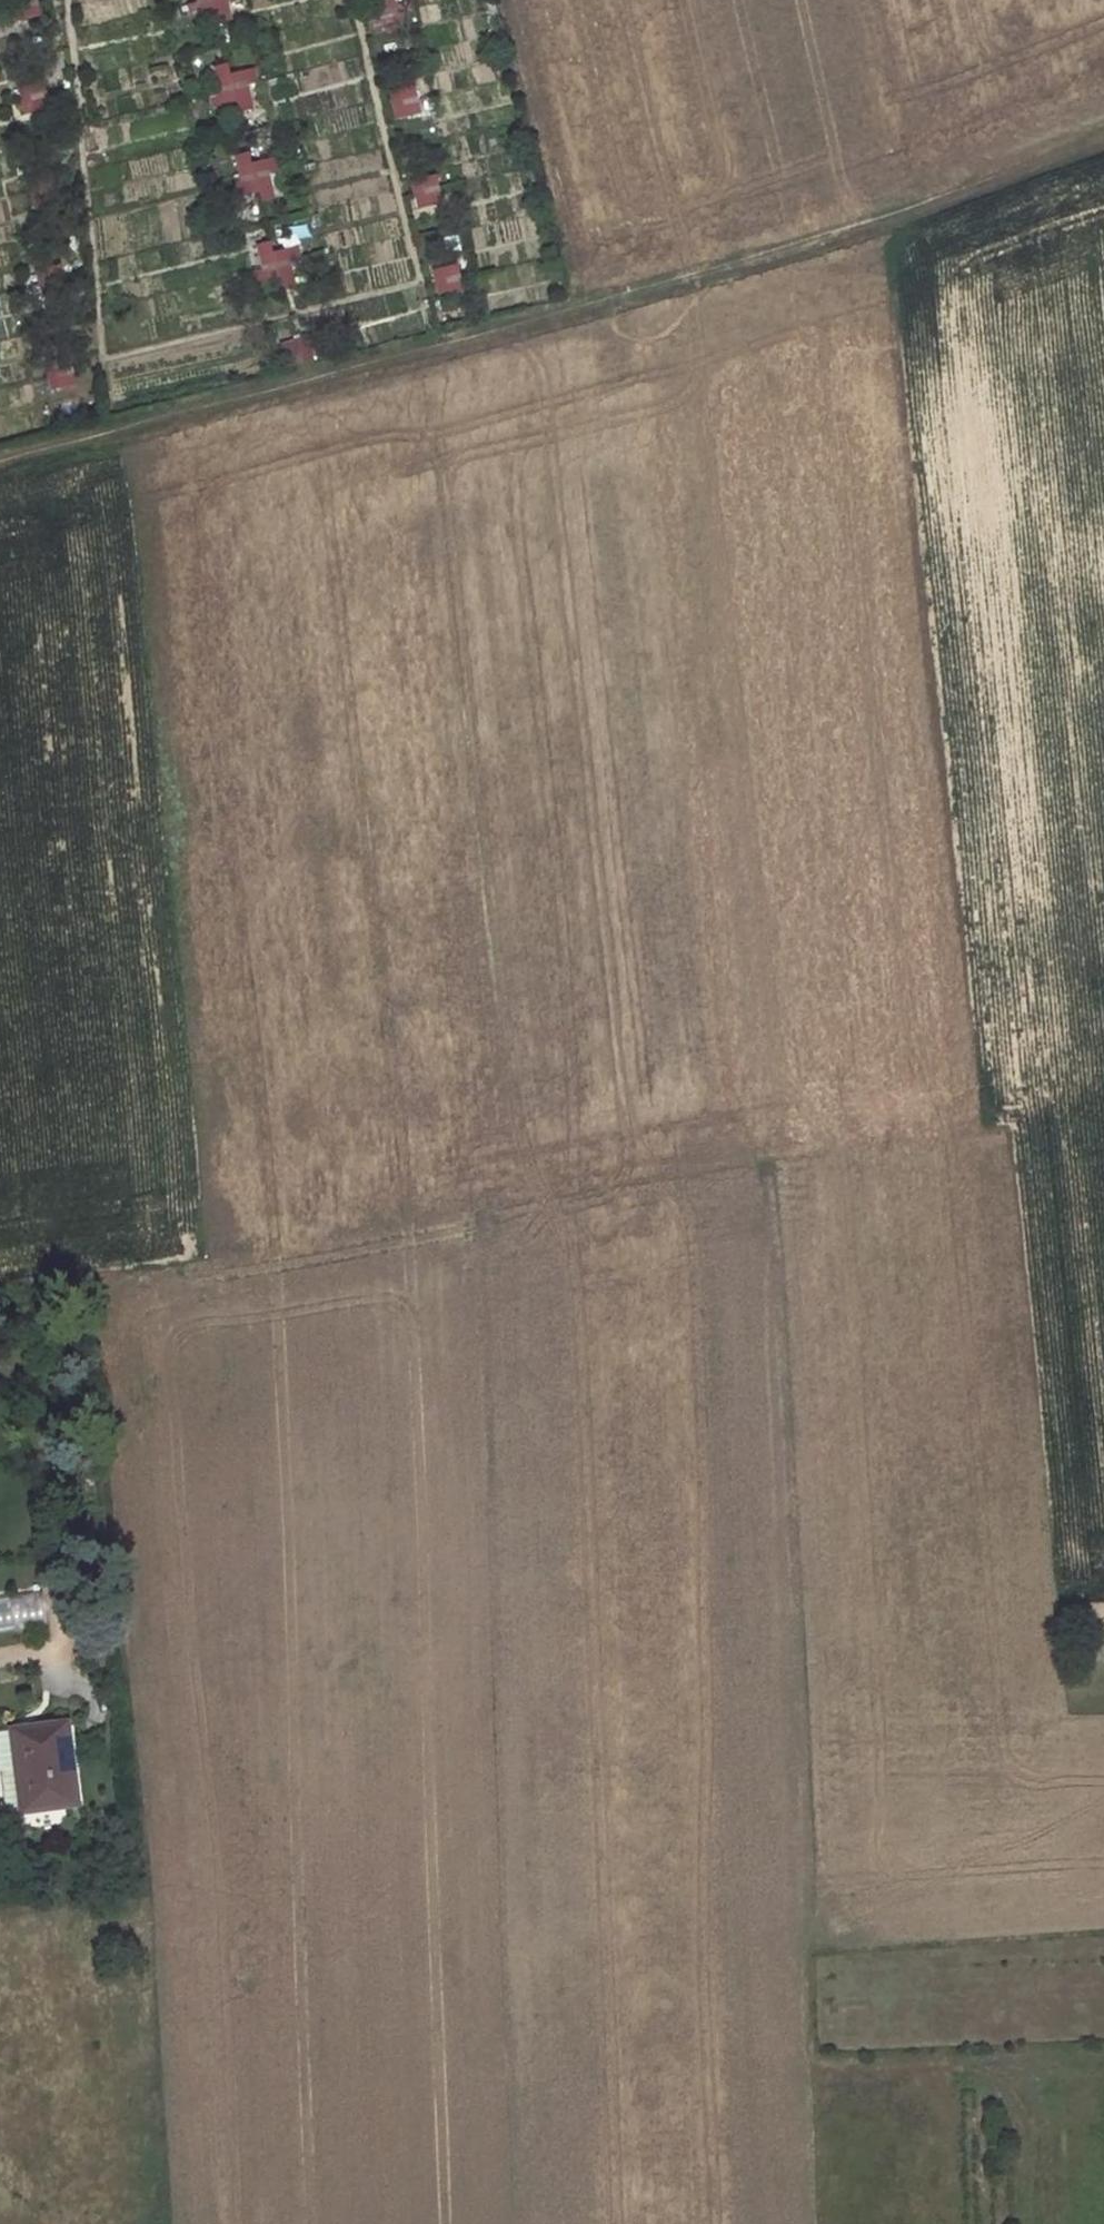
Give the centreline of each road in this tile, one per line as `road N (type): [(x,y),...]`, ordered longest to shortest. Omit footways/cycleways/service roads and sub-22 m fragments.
road 1 (track): [(1103,1785),(1079,1821),(1034,1843),(832,1884),(798,1912),(780,1952)]

